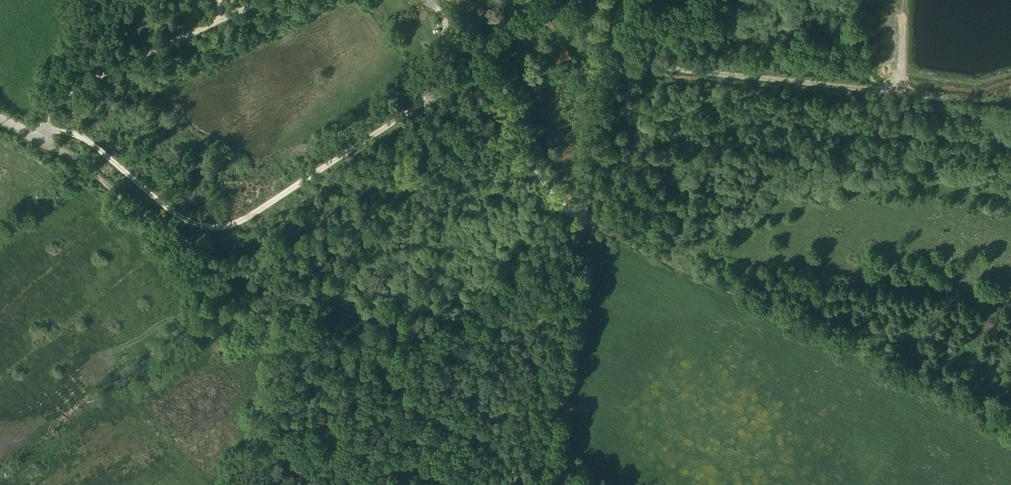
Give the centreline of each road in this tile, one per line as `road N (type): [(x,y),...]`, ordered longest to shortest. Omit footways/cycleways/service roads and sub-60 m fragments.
road 1 (track): [(583,225),(573,223),(473,84),(216,229),(178,216),(92,144),(43,126)]
road 2 (track): [(1010,424),(583,225)]
road 3 (track): [(1010,104),(605,63)]
road 4 (track): [(292,333),(377,364),(401,393),(548,463)]
road 5 (track): [(74,159),(292,333)]
road 6 (track): [(548,463),(583,225)]
road 7 (track): [(583,225),(614,0)]
road 8 (track): [(261,0),(66,95)]

